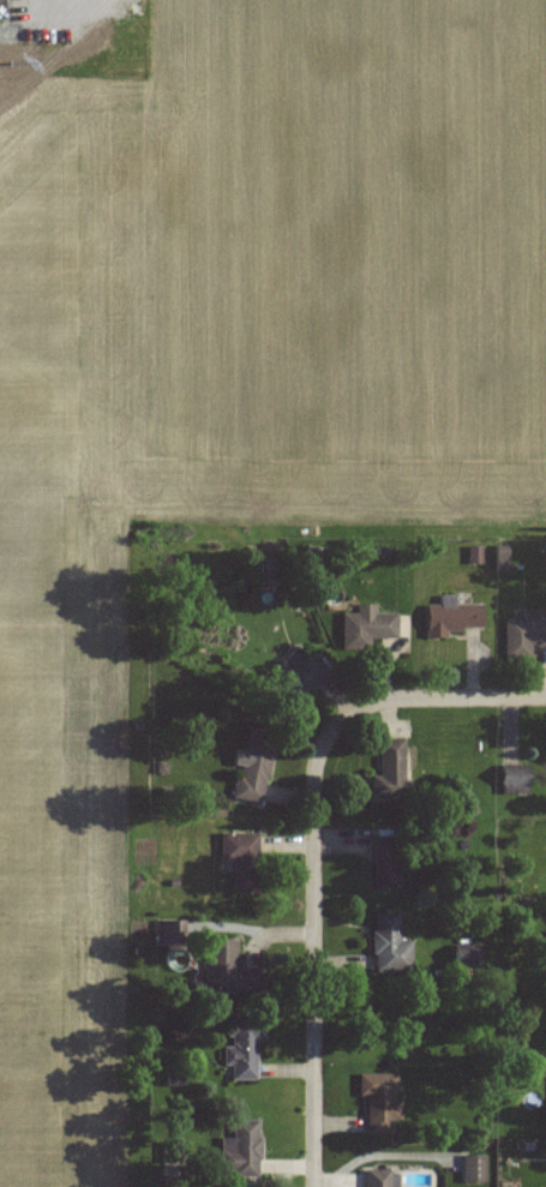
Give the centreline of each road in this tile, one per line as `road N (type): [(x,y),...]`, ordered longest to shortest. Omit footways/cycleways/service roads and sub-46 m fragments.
road 1 (residential): [(545,696),(388,697),(341,723),(319,754),(316,1186)]

